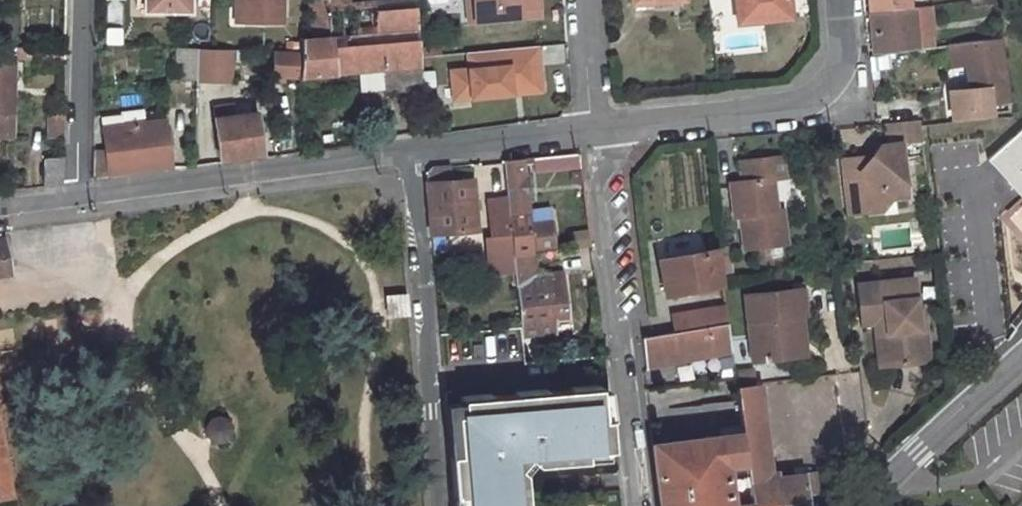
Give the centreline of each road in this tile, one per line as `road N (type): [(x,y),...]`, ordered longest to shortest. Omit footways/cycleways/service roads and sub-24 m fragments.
road 1 (residential): [(645,505),(608,129)]
road 2 (residential): [(409,153),(440,505)]
road 3 (residential): [(74,195),(409,153)]
road 4 (residential): [(608,129),(797,107),(832,80),(841,0)]
road 5 (residential): [(868,505),(1021,361)]
road 6 (residential): [(409,153),(608,129)]
road 7 (residential): [(74,195),(79,0)]
road 8 (residential): [(592,0),(608,129)]

